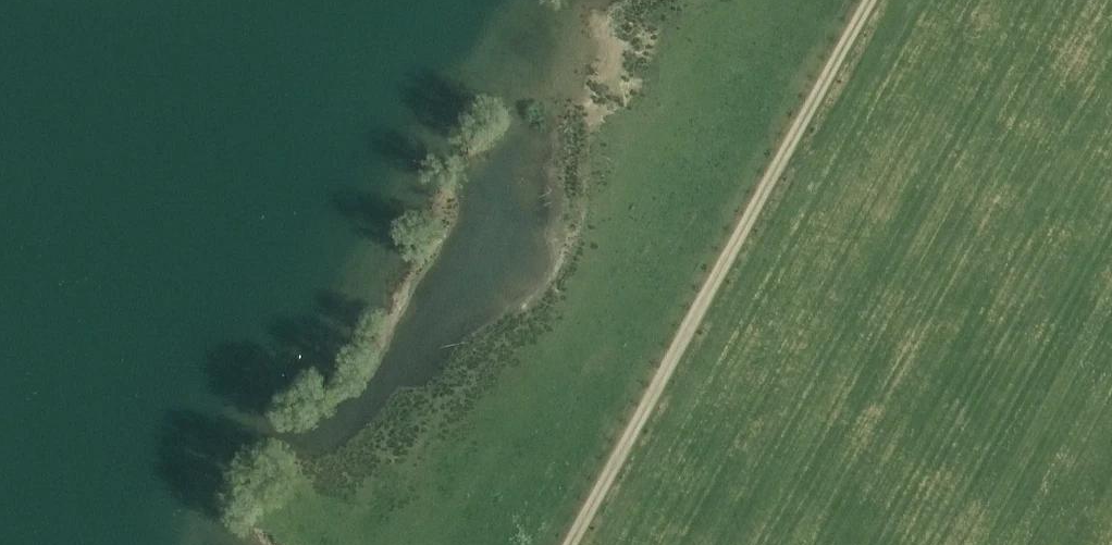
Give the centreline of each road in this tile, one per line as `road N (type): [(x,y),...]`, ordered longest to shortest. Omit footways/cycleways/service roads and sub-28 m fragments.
road 1 (track): [(879,0),(579,544)]

